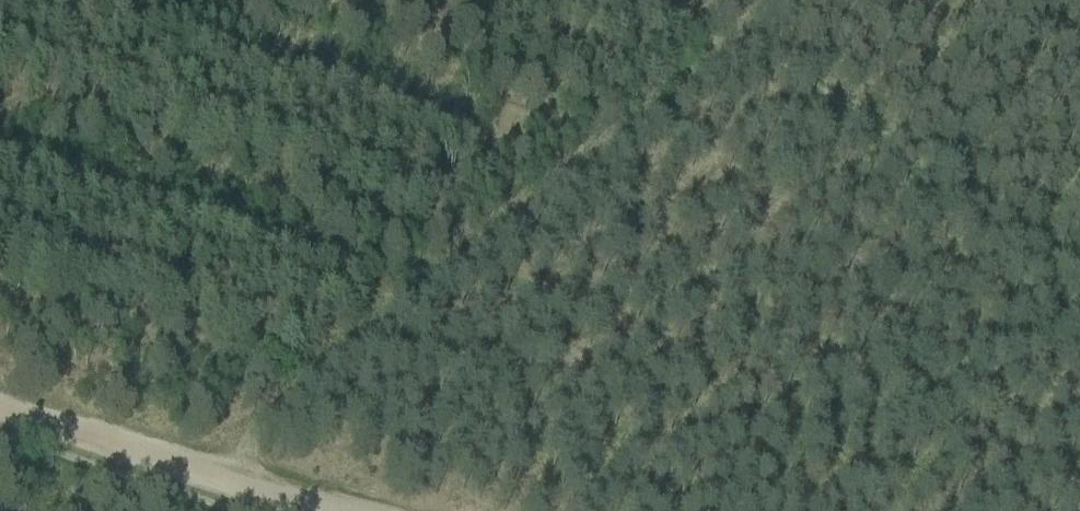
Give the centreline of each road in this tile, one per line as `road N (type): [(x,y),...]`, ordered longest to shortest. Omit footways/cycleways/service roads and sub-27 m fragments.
road 1 (track): [(0,399),(341,510)]

